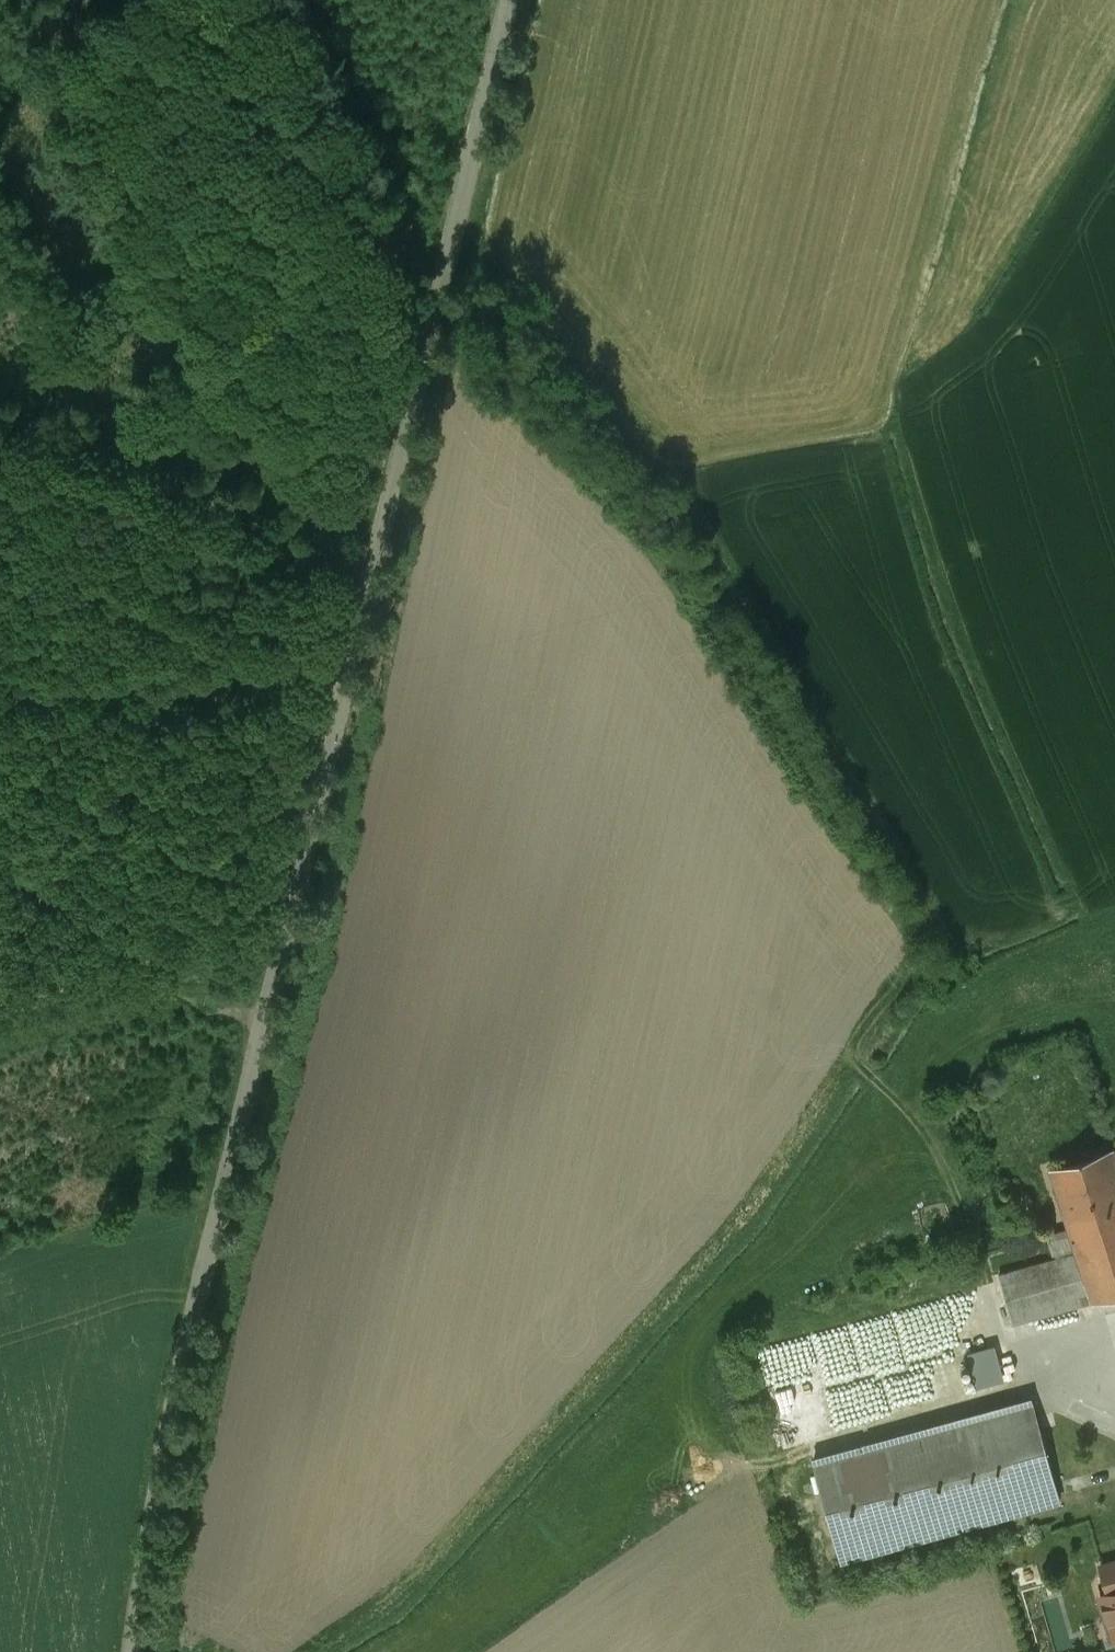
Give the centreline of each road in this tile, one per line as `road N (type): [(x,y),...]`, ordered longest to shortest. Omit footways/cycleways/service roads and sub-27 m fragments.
road 1 (unclassified): [(135,1651),(161,1487),(511,0)]

